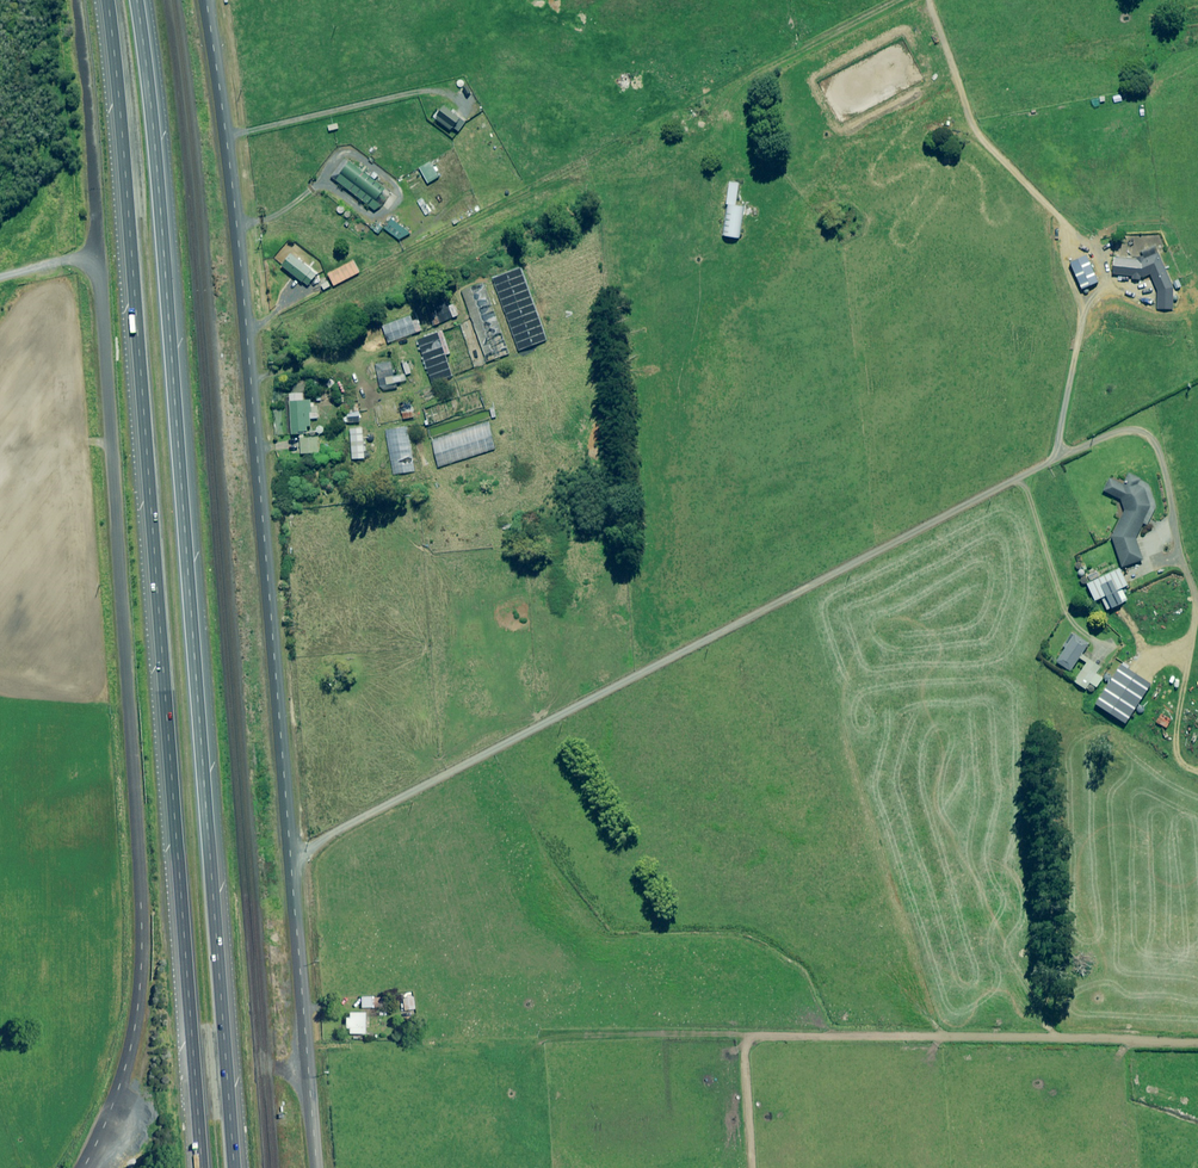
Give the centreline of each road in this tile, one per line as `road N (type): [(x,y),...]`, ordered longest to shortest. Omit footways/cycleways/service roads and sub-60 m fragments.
road 1 (unclassified): [(82,1167),(124,1070),(141,934),(119,528),(74,0)]
road 2 (unclassified): [(206,0),(236,223),(318,1167)]
road 3 (motorway): [(137,0),(234,1167)]
road 4 (motorway): [(200,1167),(106,0)]
road 5 (track): [(1061,452),(290,855)]
road 6 (track): [(1197,1038),(753,1034),(744,1056),(752,1167)]
road 7 (track): [(1061,452),(1140,431),(1162,458),(1195,595),(1179,758),(1197,774)]
road 8 (track): [(1061,452),(1080,329)]

